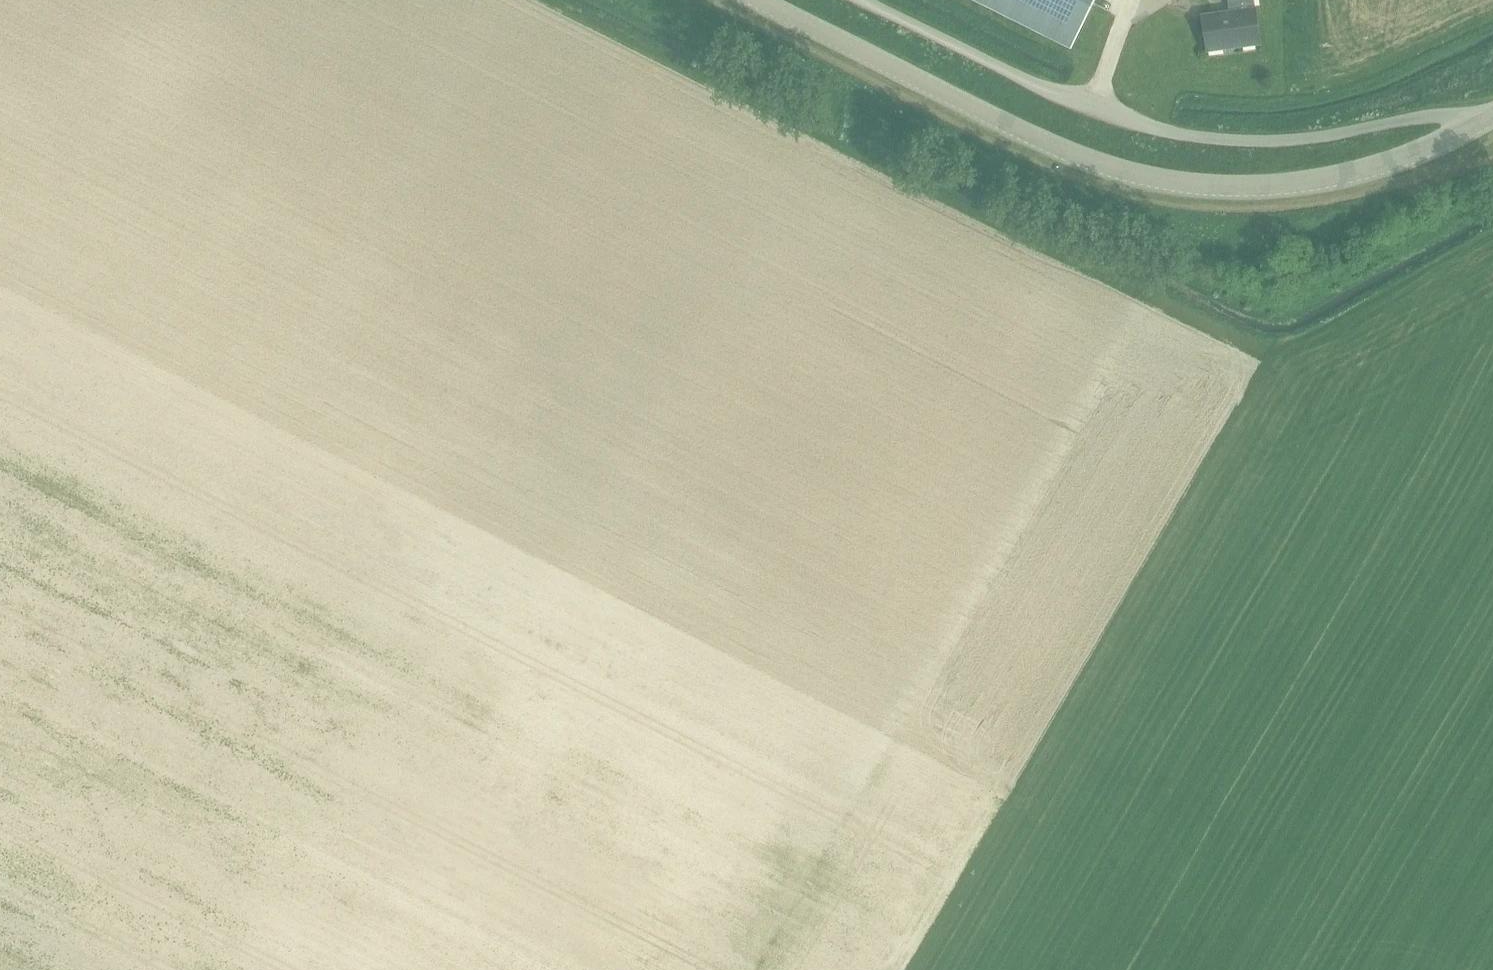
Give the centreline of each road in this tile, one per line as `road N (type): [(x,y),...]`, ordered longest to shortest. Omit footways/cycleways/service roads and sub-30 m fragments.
road 1 (track): [(1492,195),(1440,233),(1272,317),(868,132),(659,0)]
road 2 (unclassified): [(1492,117),(1357,173),(1240,186),(1184,182),(1059,147),(763,0)]

